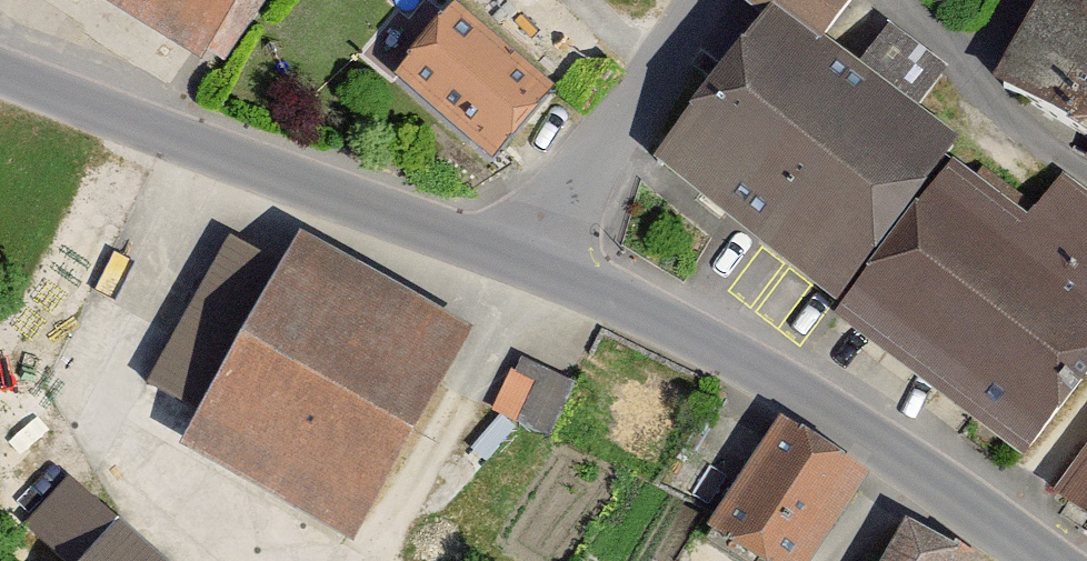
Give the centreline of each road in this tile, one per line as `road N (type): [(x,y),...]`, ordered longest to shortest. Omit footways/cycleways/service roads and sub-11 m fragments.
road 1 (tertiary): [(511,256),(722,347),(1053,560)]
road 2 (tertiary): [(0,67),(511,256)]
road 3 (residential): [(511,256),(701,0)]

